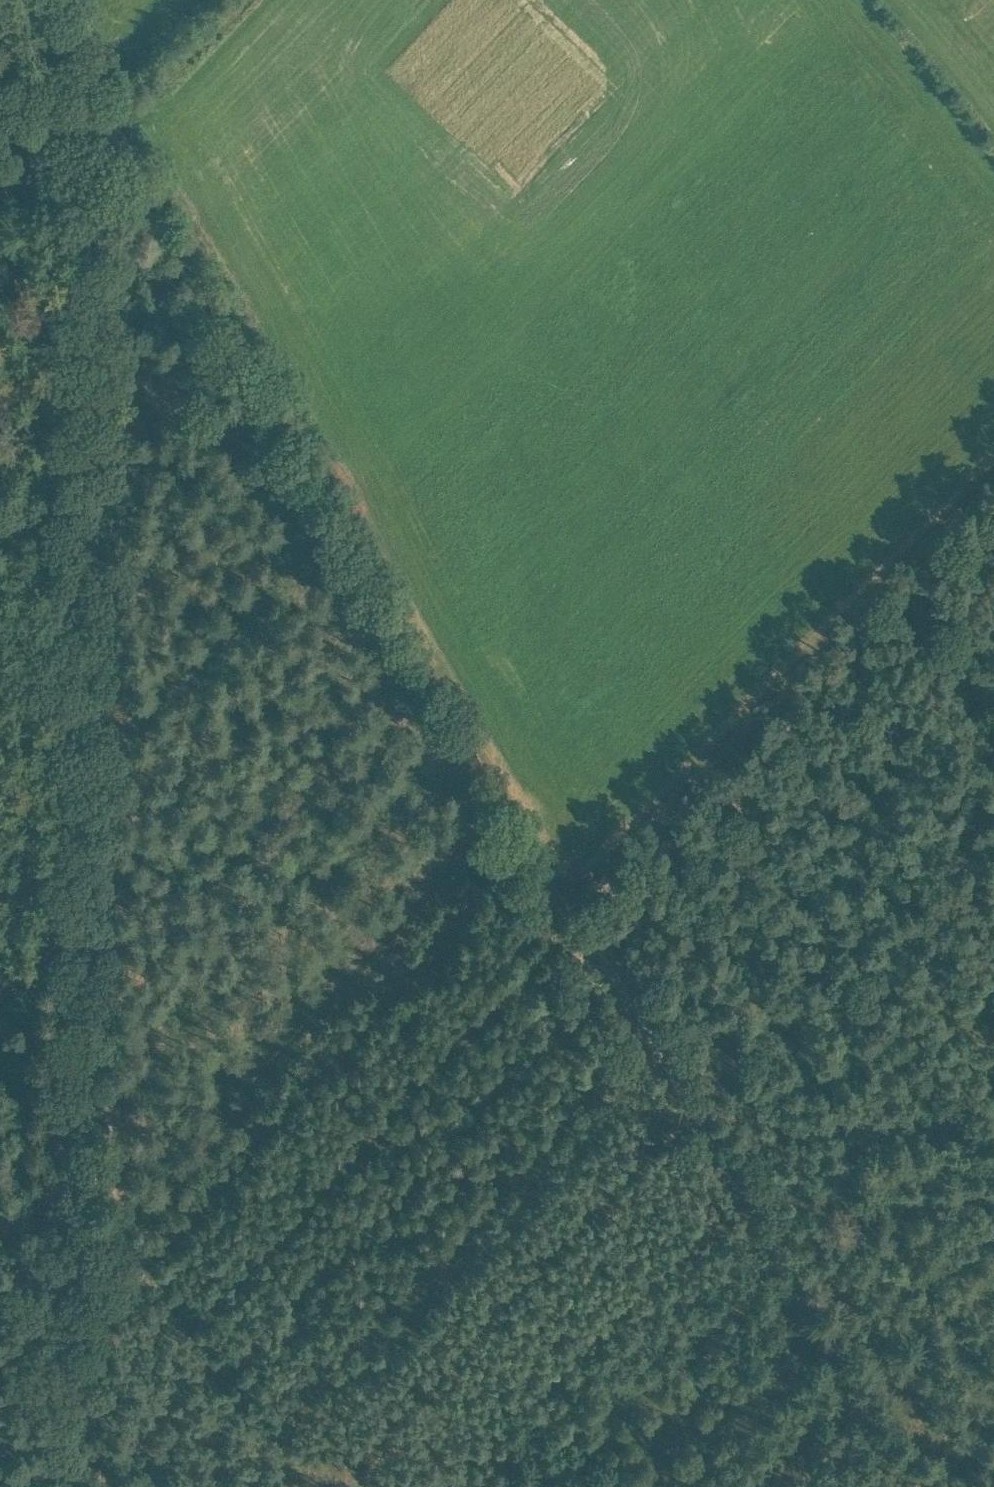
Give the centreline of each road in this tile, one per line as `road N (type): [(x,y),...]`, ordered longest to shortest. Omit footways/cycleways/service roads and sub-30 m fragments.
road 1 (track): [(909,1486),(95,96)]
road 2 (track): [(95,96),(70,1486)]
road 3 (track): [(561,900),(993,469)]
road 4 (track): [(242,0),(115,131)]
road 5 (track): [(0,195),(95,96)]

